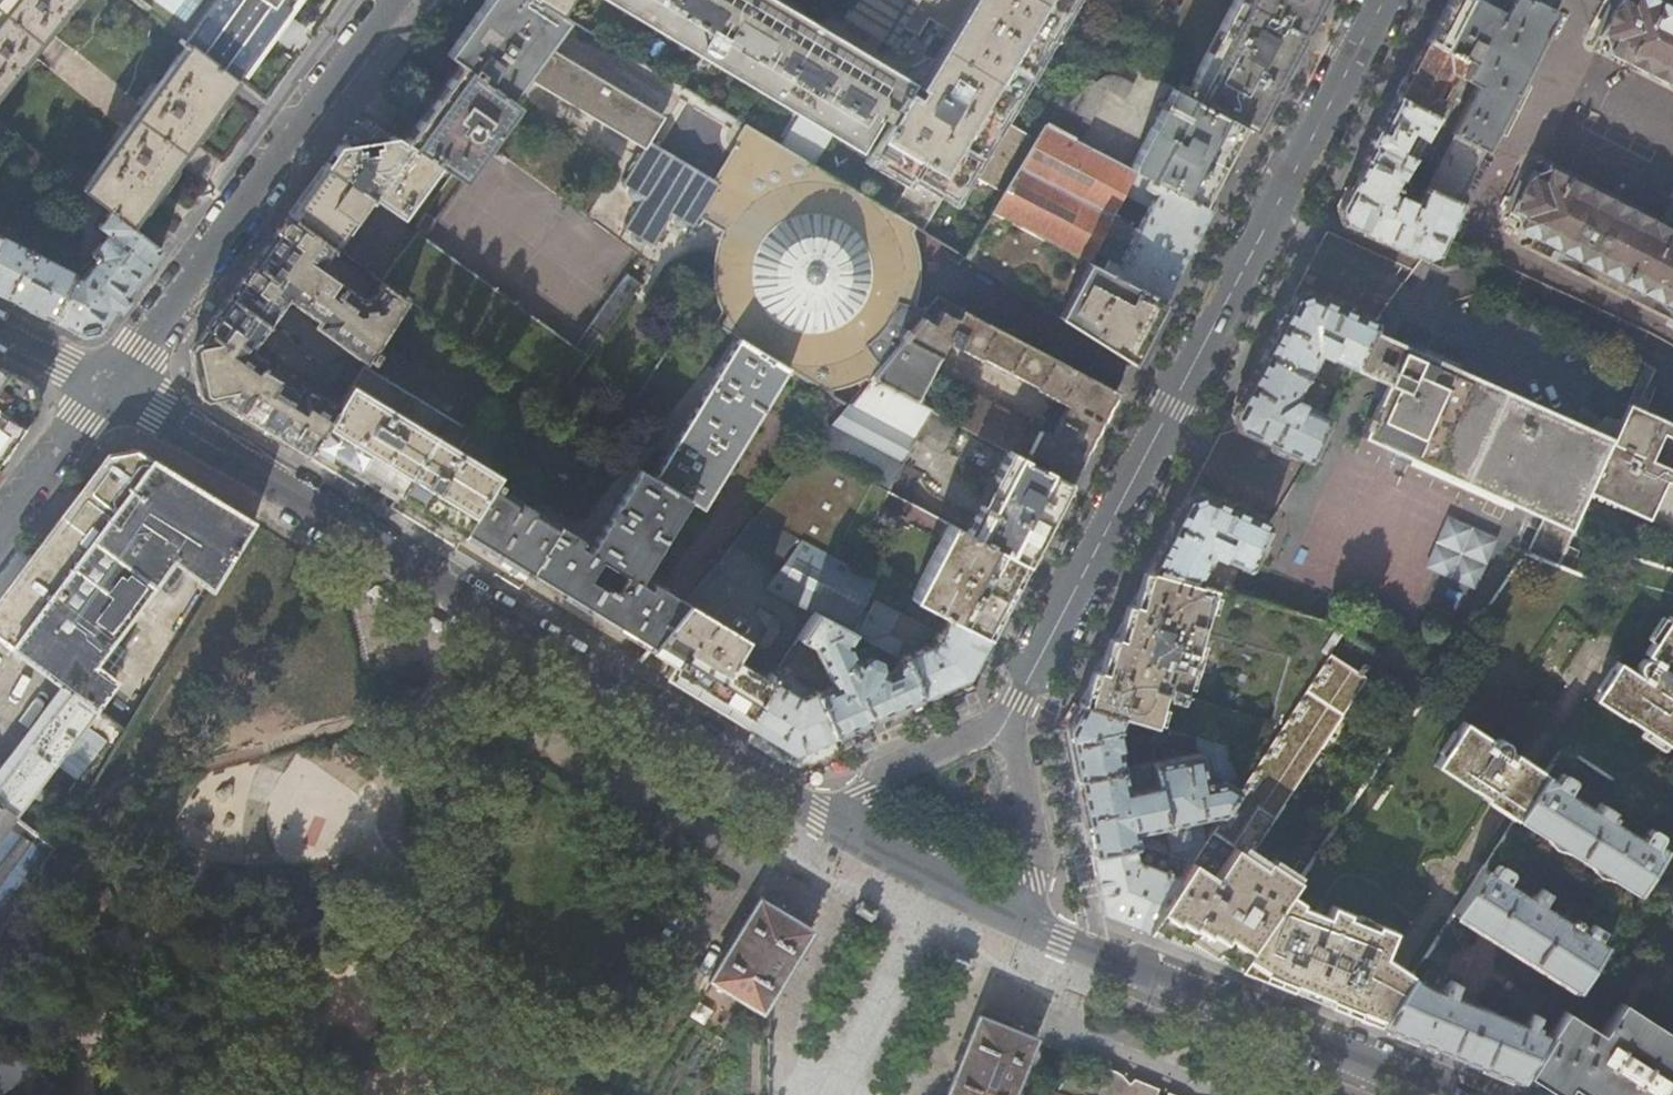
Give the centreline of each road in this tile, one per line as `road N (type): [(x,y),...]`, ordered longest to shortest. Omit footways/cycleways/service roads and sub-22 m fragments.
road 1 (residential): [(108,387),(819,815)]
road 2 (residential): [(1005,727),(1383,0)]
road 3 (residential): [(108,387),(391,0)]
road 4 (residential): [(1041,930),(1449,1094)]
road 5 (residential): [(819,815),(1041,930)]
road 6 (residential): [(1041,930),(1005,727)]
road 7 (residential): [(1005,727),(819,815)]
road 8 (residential): [(0,530),(108,387)]
road 9 (residential): [(108,387),(0,332)]

